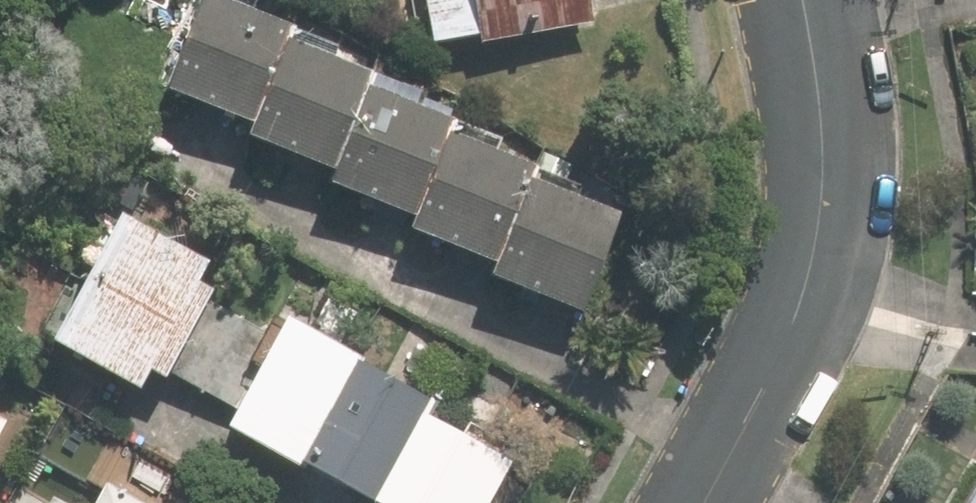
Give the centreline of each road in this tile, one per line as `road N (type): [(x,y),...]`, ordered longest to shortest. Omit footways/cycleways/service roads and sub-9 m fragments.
road 1 (tertiary): [(683,502),(798,292),(814,214),(814,112),(796,0)]

